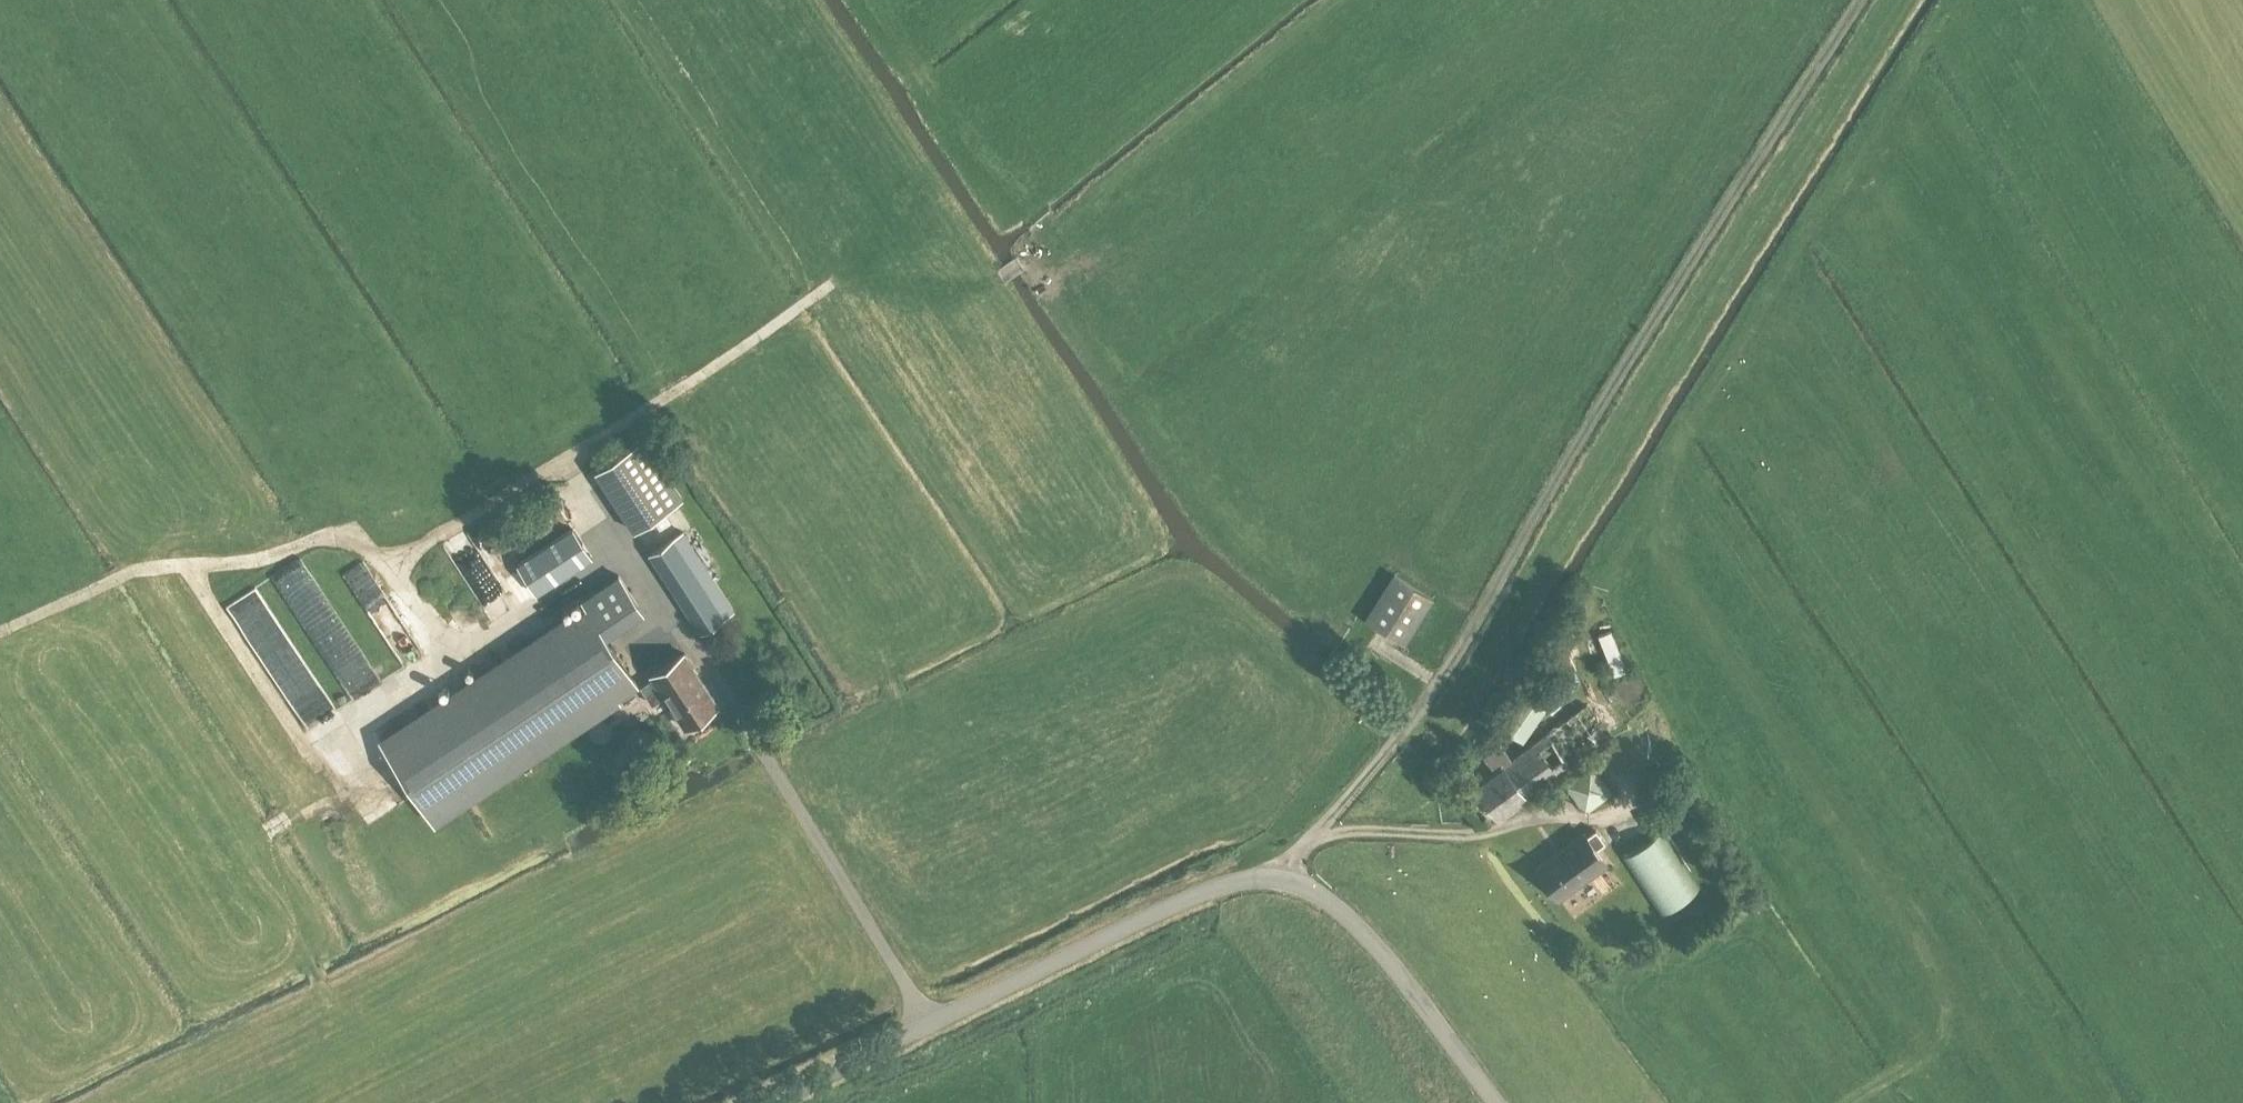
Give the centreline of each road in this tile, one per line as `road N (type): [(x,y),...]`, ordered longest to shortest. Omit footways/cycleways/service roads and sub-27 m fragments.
road 1 (track): [(1285,883),(1405,730),(1480,615),(1638,344),(1860,0)]
road 2 (track): [(577,477),(565,461),(392,564),(351,533),(263,559),(130,569),(0,631)]
road 3 (unclassified): [(760,1102),(1133,921),(1246,880),(1285,883)]
road 4 (track): [(565,461),(832,284),(999,278),(1059,242)]
road 5 (unclassified): [(1487,1102),(1362,930),(1285,883)]
road 6 (track): [(1607,816),(1549,815),(1473,834),(1317,835)]

